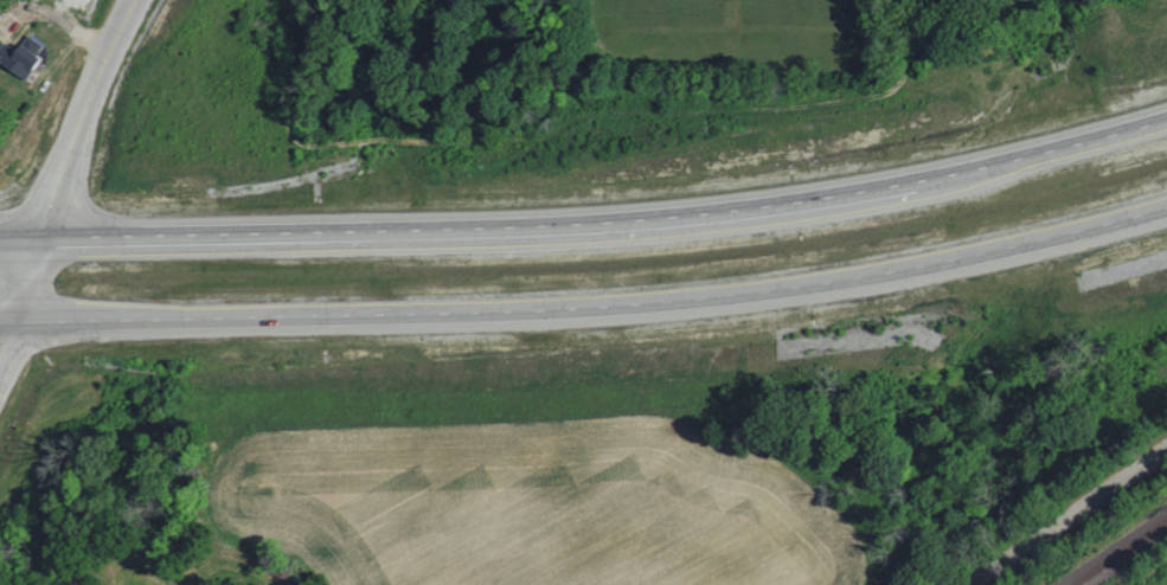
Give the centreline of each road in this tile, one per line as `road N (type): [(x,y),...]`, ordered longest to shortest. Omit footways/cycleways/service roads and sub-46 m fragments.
road 1 (trunk): [(1166,106),(840,191),(307,229),(0,238)]
road 2 (trunk): [(0,331),(737,304),(881,287),(1166,218)]
road 3 (residential): [(12,238),(138,0)]
road 4 (residential): [(1166,453),(970,584)]

